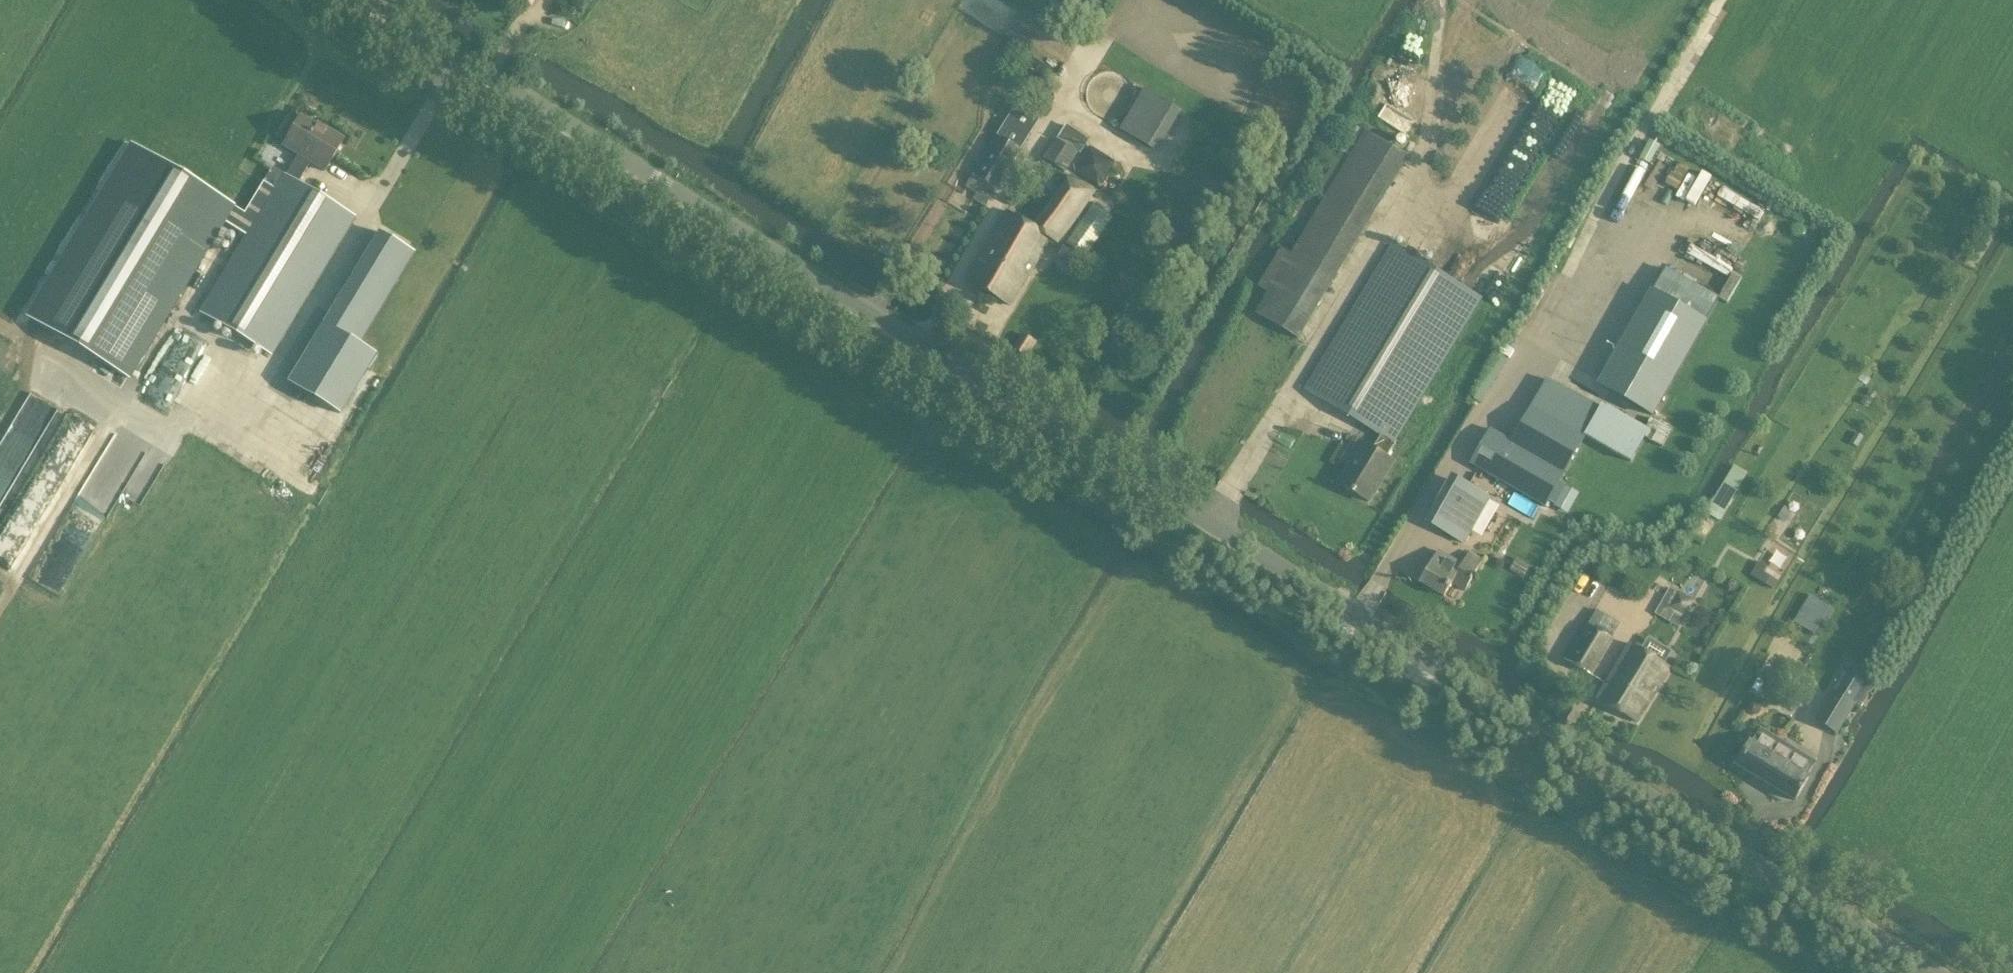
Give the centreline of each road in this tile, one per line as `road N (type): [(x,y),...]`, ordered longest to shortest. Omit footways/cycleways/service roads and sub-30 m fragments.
road 1 (tertiary): [(1932,972),(368,0)]

